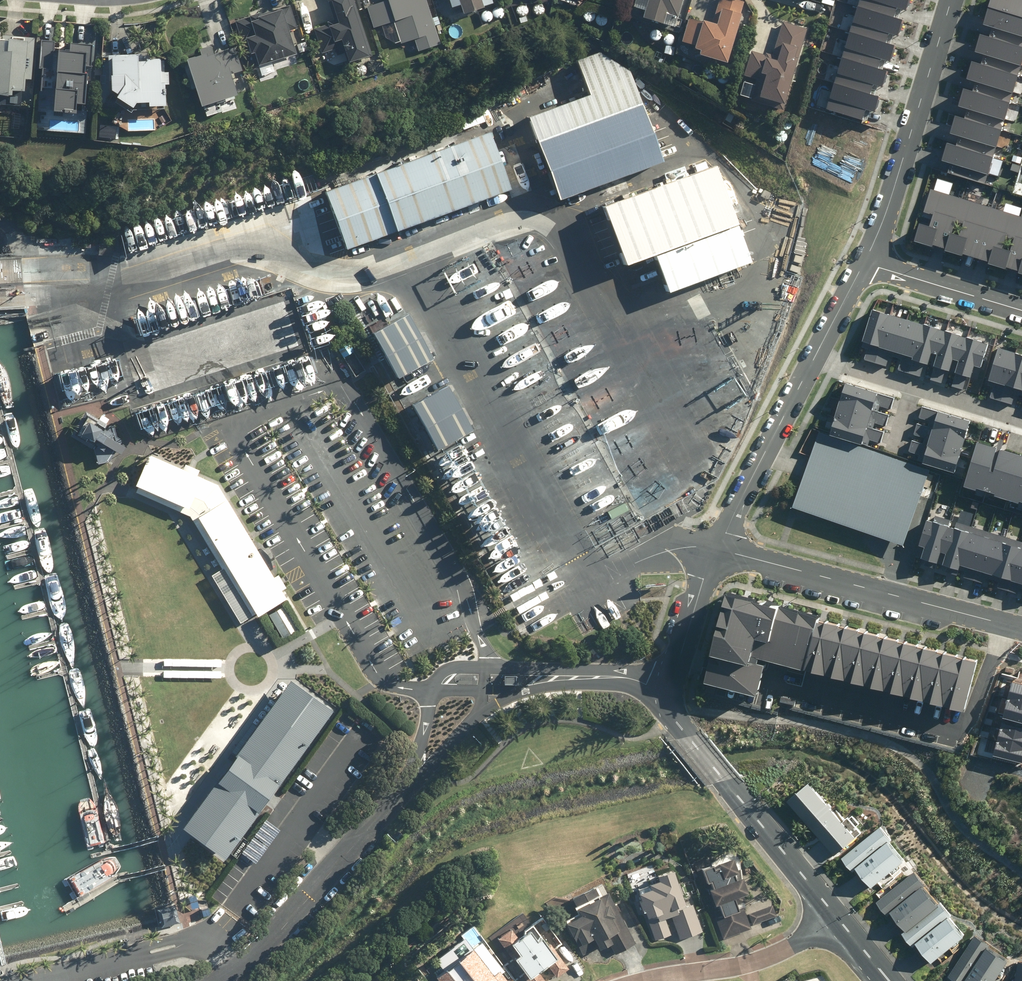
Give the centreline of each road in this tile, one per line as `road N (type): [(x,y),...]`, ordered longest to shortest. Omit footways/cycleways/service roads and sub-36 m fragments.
road 1 (residential): [(836,926),(672,719),(669,682),(716,546)]
road 2 (residential): [(716,546),(1021,627)]
road 3 (residential): [(866,258),(952,0)]
road 4 (residential): [(816,357),(1021,420)]
road 5 (residential): [(716,546),(816,357)]
road 6 (residential): [(643,980),(758,961),(836,926)]
road 7 (residential): [(866,258),(1021,306)]

